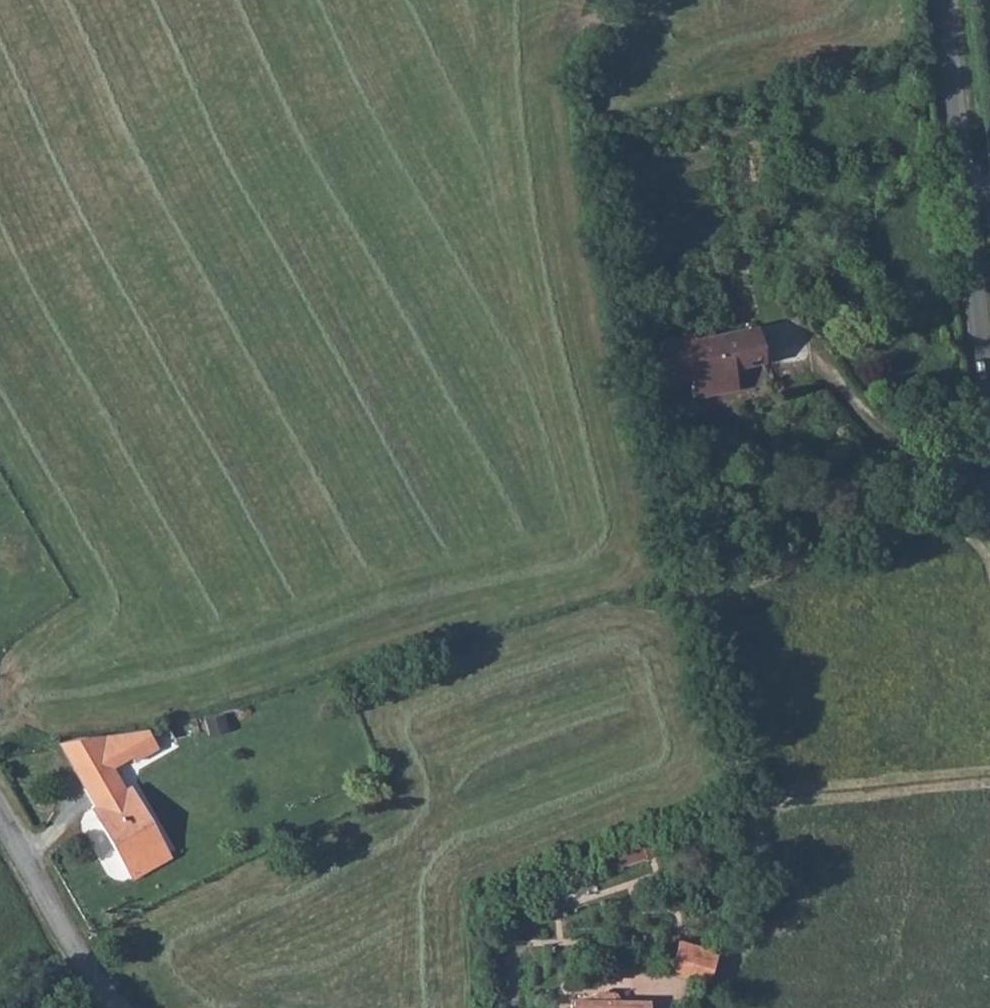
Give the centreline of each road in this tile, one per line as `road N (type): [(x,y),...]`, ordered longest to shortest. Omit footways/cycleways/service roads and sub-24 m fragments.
road 1 (unclassified): [(989,357),(945,0)]
road 2 (unclassified): [(0,813),(119,1007)]

